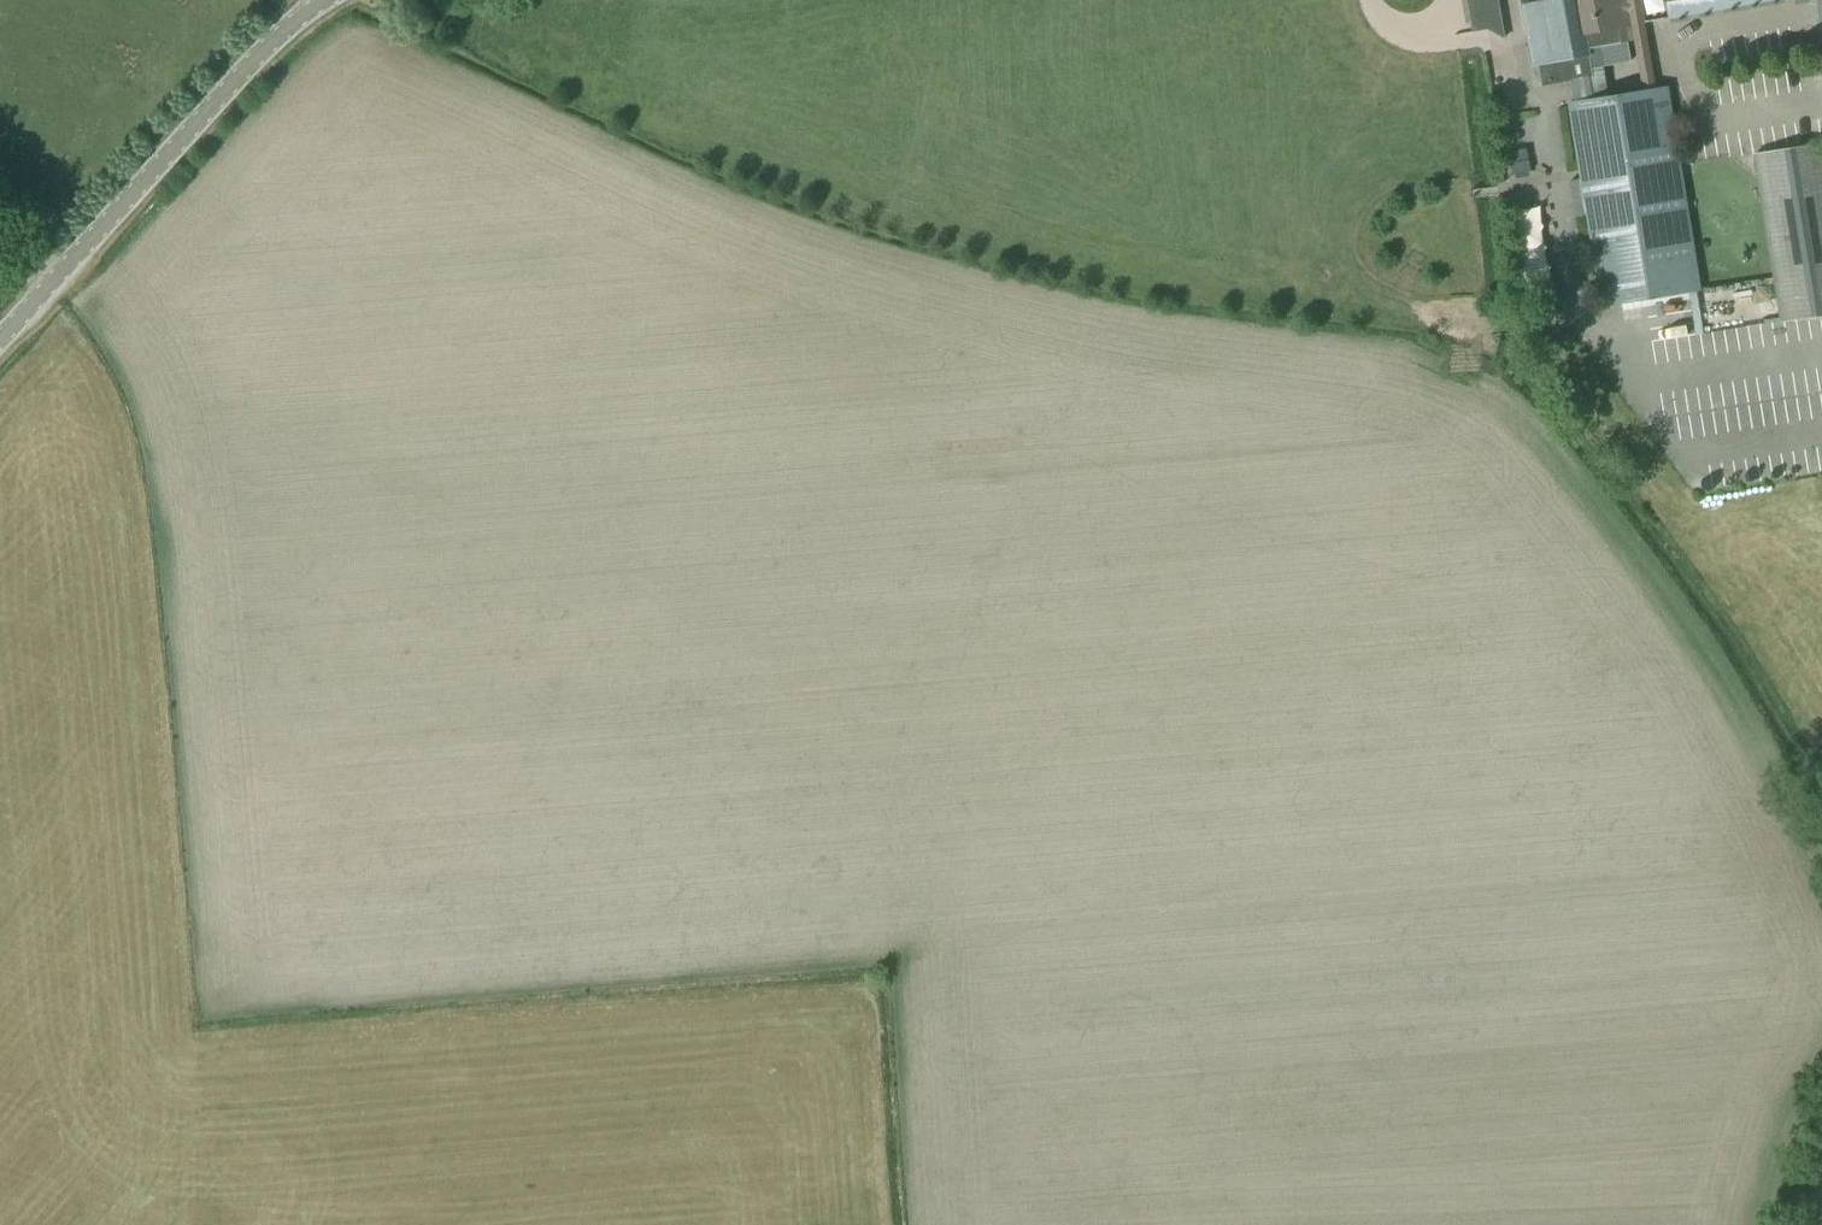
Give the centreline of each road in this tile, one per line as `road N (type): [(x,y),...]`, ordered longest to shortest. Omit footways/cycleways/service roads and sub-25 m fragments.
road 1 (unclassified): [(0,336),(275,38),(322,0)]

